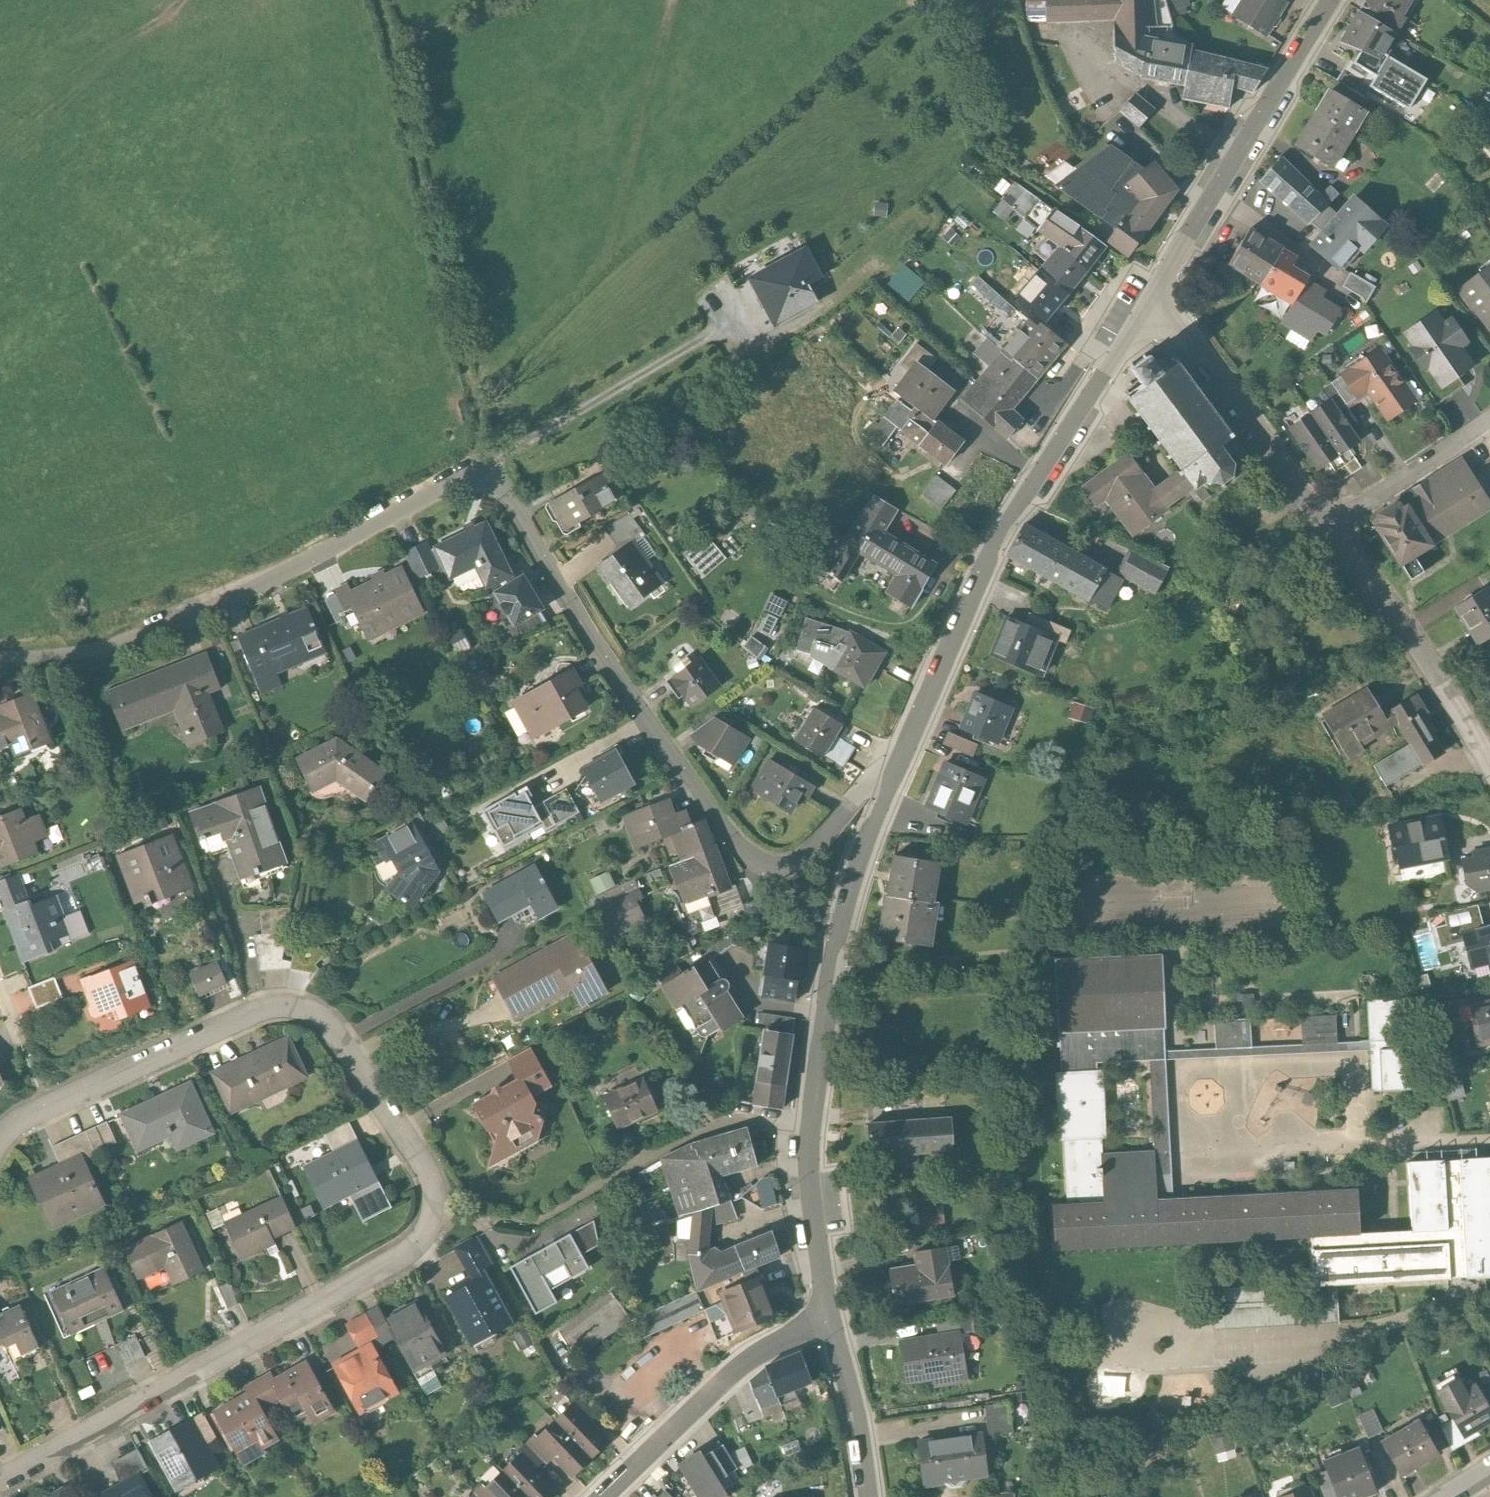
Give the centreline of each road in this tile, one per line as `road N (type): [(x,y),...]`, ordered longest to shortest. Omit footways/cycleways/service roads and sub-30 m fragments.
road 1 (residential): [(900,762),(826,838),(776,865),(739,842),(607,660),(487,468),(186,624),(24,666),(0,663)]
road 2 (residential): [(0,1193),(35,1135),(40,1101),(295,998),(385,1096),(442,1183),(446,1224),(400,1259),(63,1443),(0,1465)]
road 3 (residential): [(834,1323),(809,1131),(838,939),(900,762)]
road 4 (residential): [(900,762),(1003,531),(1154,299)]
road 5 (track): [(469,378),(607,257),(666,0)]
road 6 (track): [(469,378),(377,0)]
road 7 (residential): [(1154,299),(1342,0)]
road 8 (residential): [(1328,521),(1396,613),(1489,783)]
road 9 (residential): [(604,1496),(719,1385),(834,1323)]
road 10 (residential): [(1328,521),(1154,299)]
road 11 (residential): [(1328,521),(1489,425)]
road 12 (residential): [(863,1496),(834,1323)]

